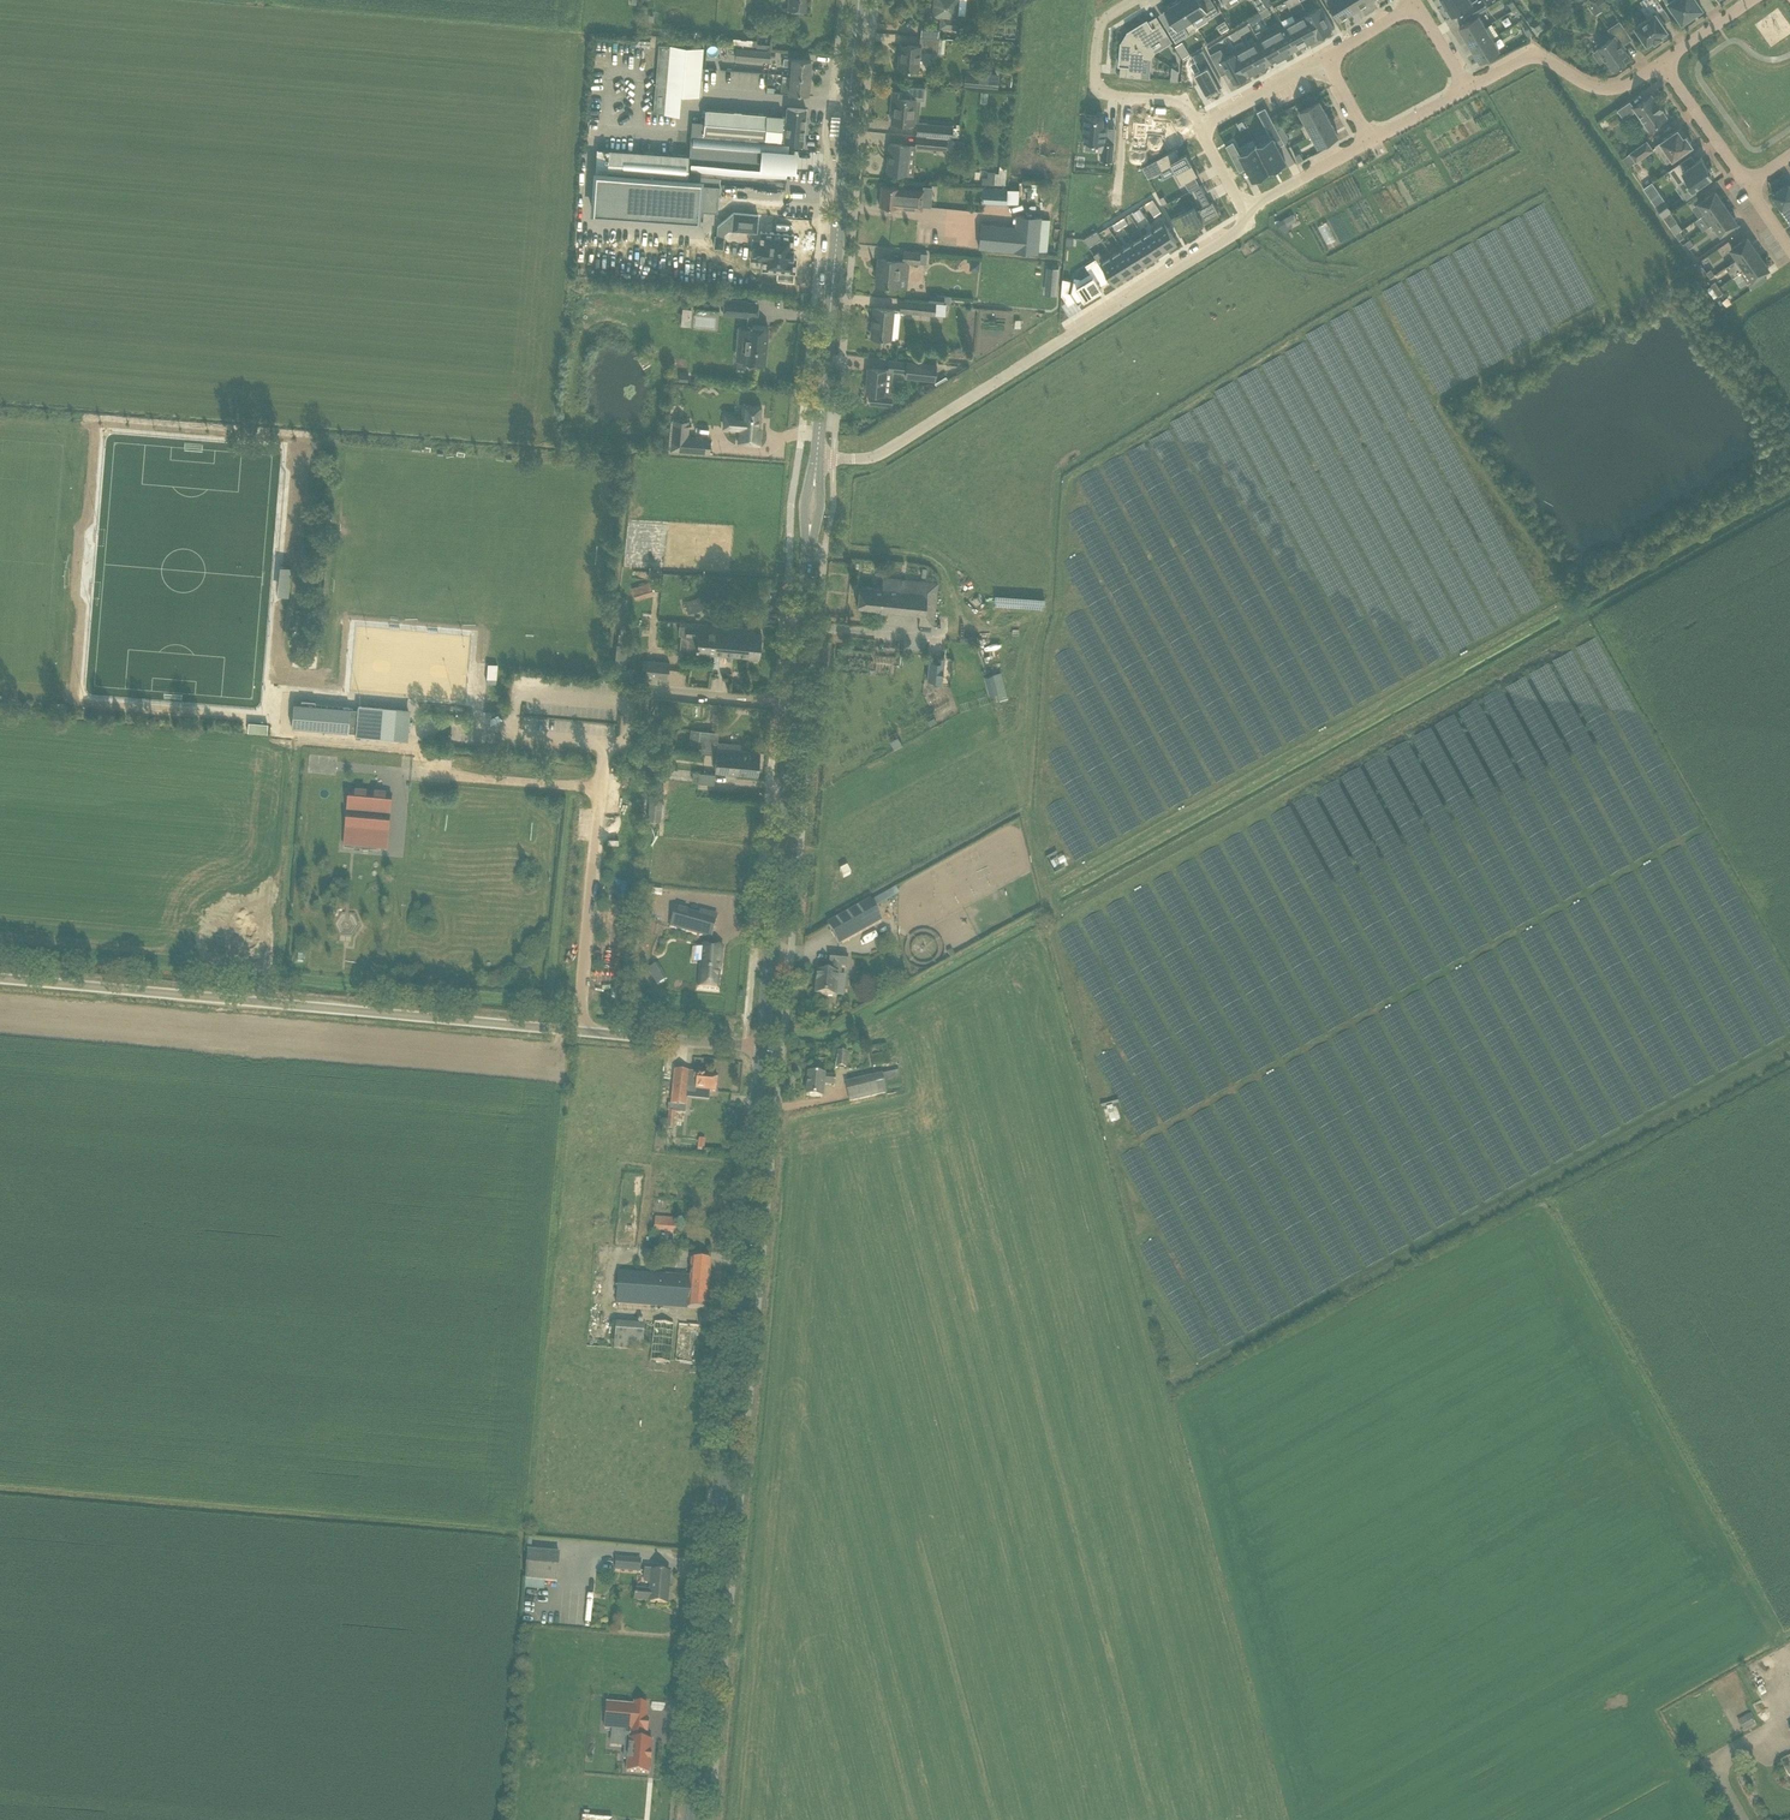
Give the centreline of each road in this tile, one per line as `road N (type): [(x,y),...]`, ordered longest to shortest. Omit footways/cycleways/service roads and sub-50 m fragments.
road 1 (tertiary): [(691,1819),(761,1046)]
road 2 (unclassified): [(0,977),(761,1046)]
road 3 (residential): [(1244,211),(1244,226),(875,457),(816,458)]
road 4 (tertiary): [(761,1046),(810,545)]
road 5 (tertiary): [(816,458),(859,0)]
road 6 (residential): [(1662,61),(1628,83),(1597,89),(1526,56),(1468,84)]
road 7 (residential): [(1662,61),(1751,184)]
road 8 (residential): [(1327,57),(1199,129)]
road 9 (residential): [(1372,139),(1244,211)]
road 10 (residential): [(1126,99),(1095,96),(1102,23),(1129,0)]

